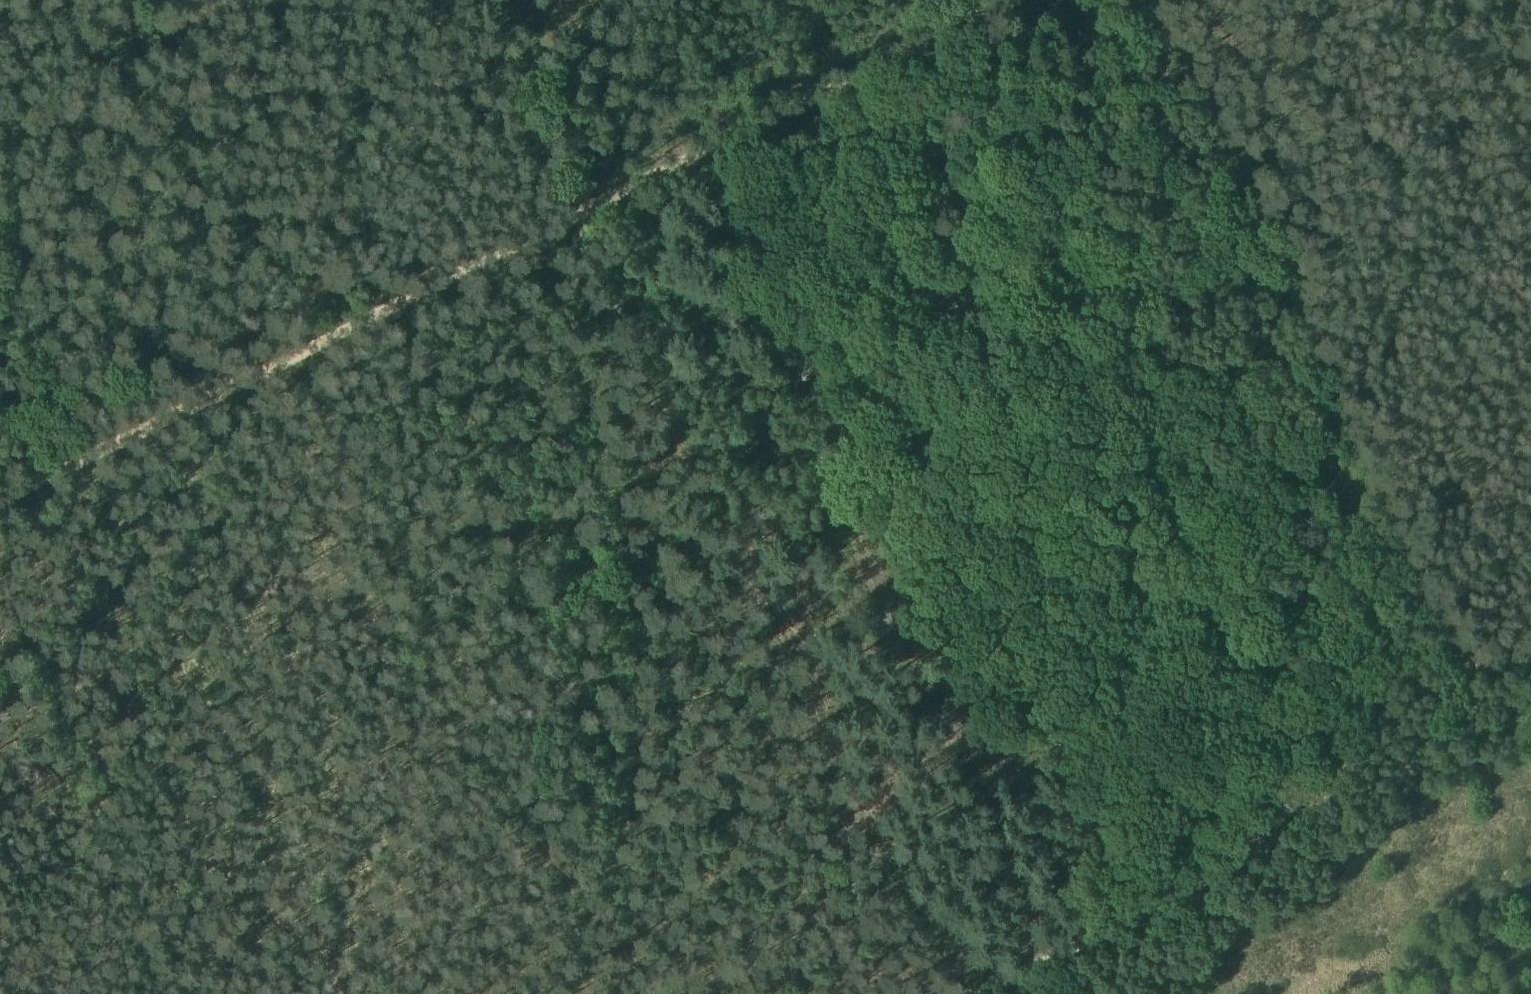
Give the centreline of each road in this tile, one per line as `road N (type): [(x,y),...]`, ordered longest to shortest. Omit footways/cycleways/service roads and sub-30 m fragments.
road 1 (track): [(0,493),(993,0)]
road 2 (track): [(959,993),(1212,859),(1475,661),(1530,663)]

